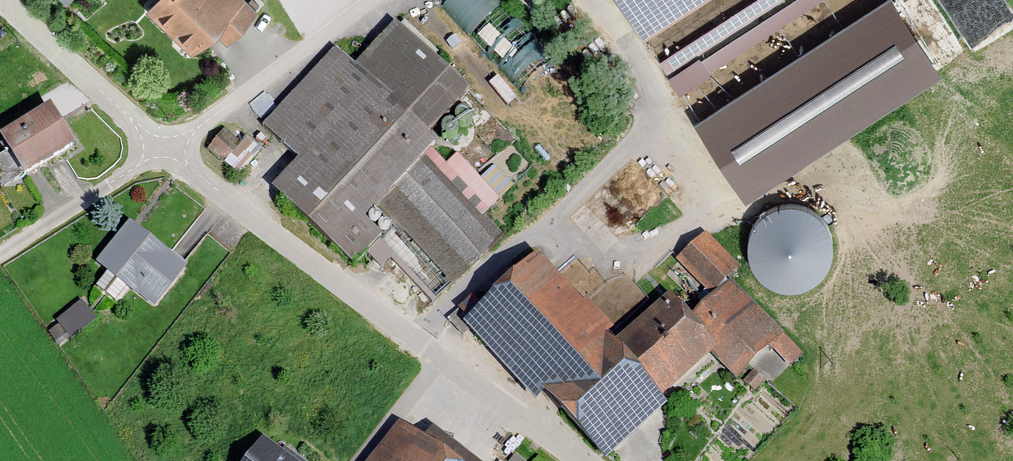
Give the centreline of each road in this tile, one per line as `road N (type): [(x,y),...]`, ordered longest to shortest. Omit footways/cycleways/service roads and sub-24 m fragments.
road 1 (track): [(583,460),(161,148)]
road 2 (track): [(161,148),(367,0)]
road 3 (residential): [(1,0),(161,148)]
road 4 (track): [(161,148),(0,250)]

